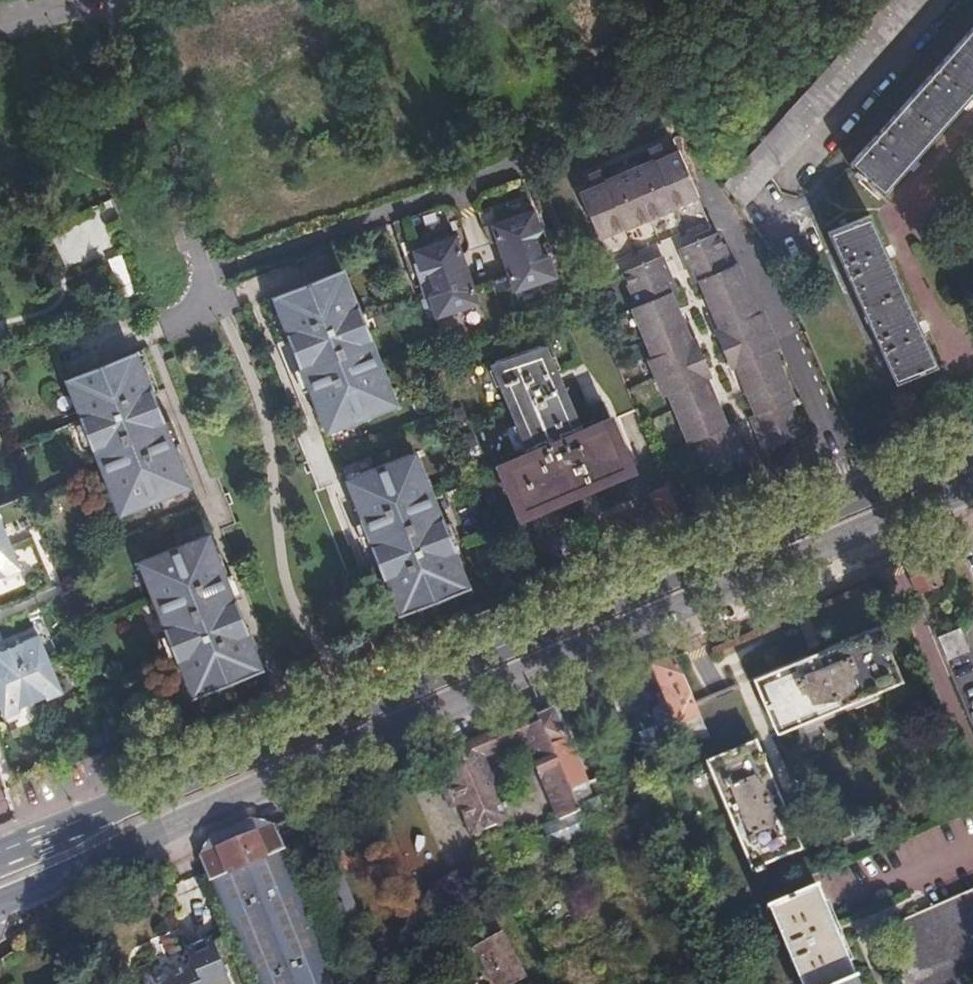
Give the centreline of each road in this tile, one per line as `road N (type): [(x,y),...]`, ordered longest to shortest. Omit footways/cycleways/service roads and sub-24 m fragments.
road 1 (primary): [(972,444),(0,850)]
road 2 (primary): [(0,892),(972,495)]
road 3 (residential): [(765,196),(788,223),(972,18)]
road 4 (residential): [(951,0),(793,177)]

